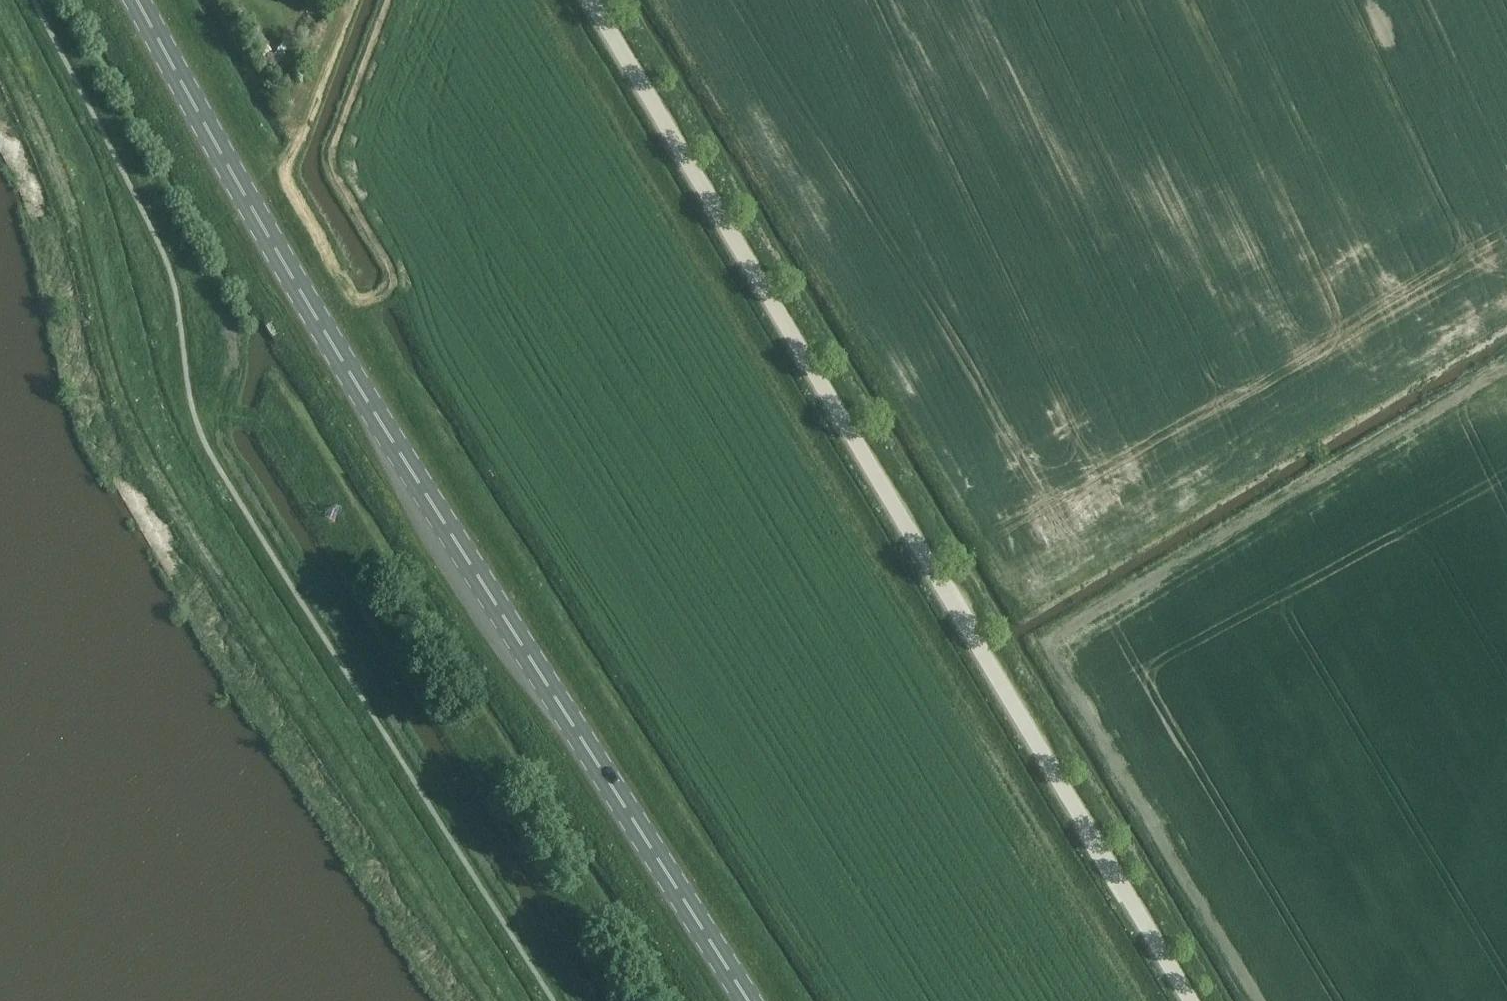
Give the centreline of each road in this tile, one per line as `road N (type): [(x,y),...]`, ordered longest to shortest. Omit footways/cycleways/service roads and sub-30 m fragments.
road 1 (primary): [(748,1000),(359,388),(139,0)]
road 2 (unclassified): [(1191,1000),(590,0)]

